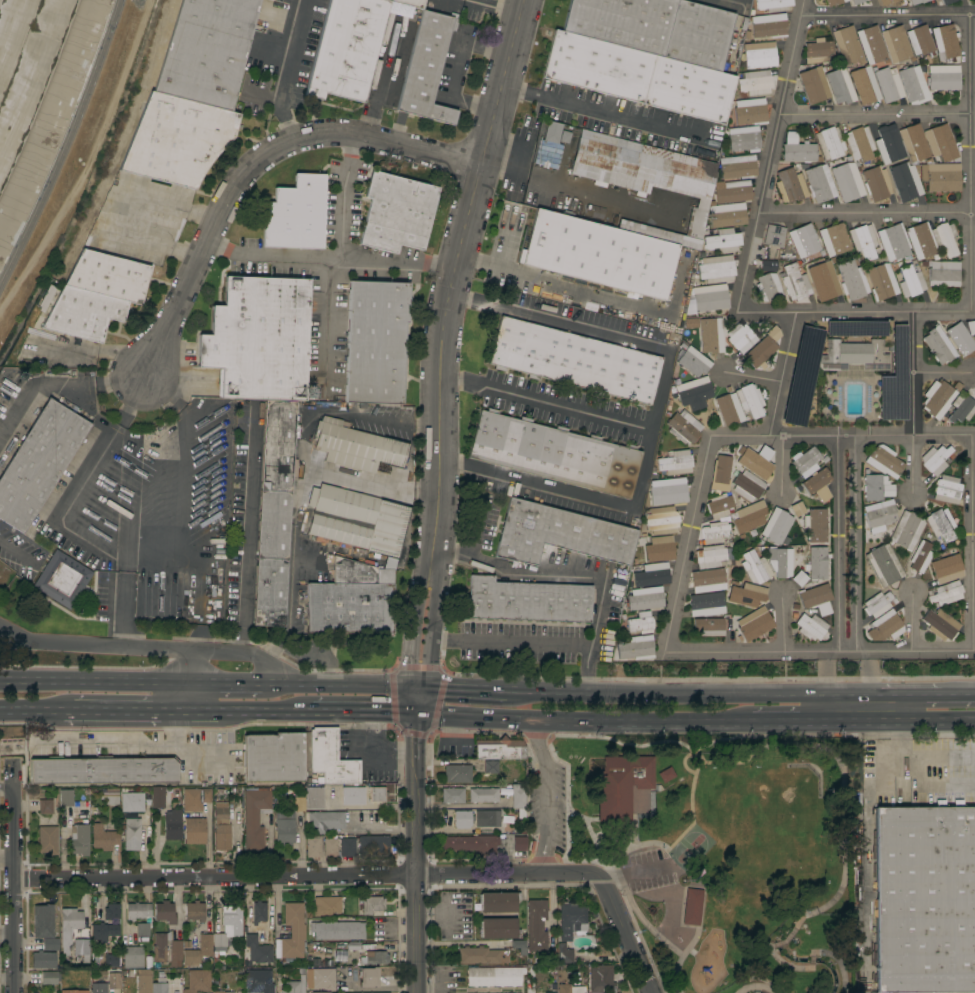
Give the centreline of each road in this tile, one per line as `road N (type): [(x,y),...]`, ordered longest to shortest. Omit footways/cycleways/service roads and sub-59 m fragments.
road 1 (tertiary): [(527,0),(448,299),(432,572)]
road 2 (residential): [(486,166),(325,132),(240,169),(143,381)]
road 3 (residential): [(418,875),(14,878)]
road 4 (primary): [(418,714),(748,722)]
road 5 (tertiary): [(416,753),(418,992)]
road 6 (residential): [(13,763),(15,992)]
road 7 (primary): [(824,698),(613,696)]
road 8 (primary): [(185,682),(0,681)]
road 9 (residential): [(418,875),(596,874)]
road 10 (primary): [(419,691),(262,688)]
road 11 (primary): [(824,723),(974,722)]
road 12 (residential): [(596,874),(651,992)]
road 13 (tertiary): [(432,572),(420,585),(410,665),(419,691)]
road 14 (tertiary): [(419,691),(431,666),(439,588),(432,572)]

